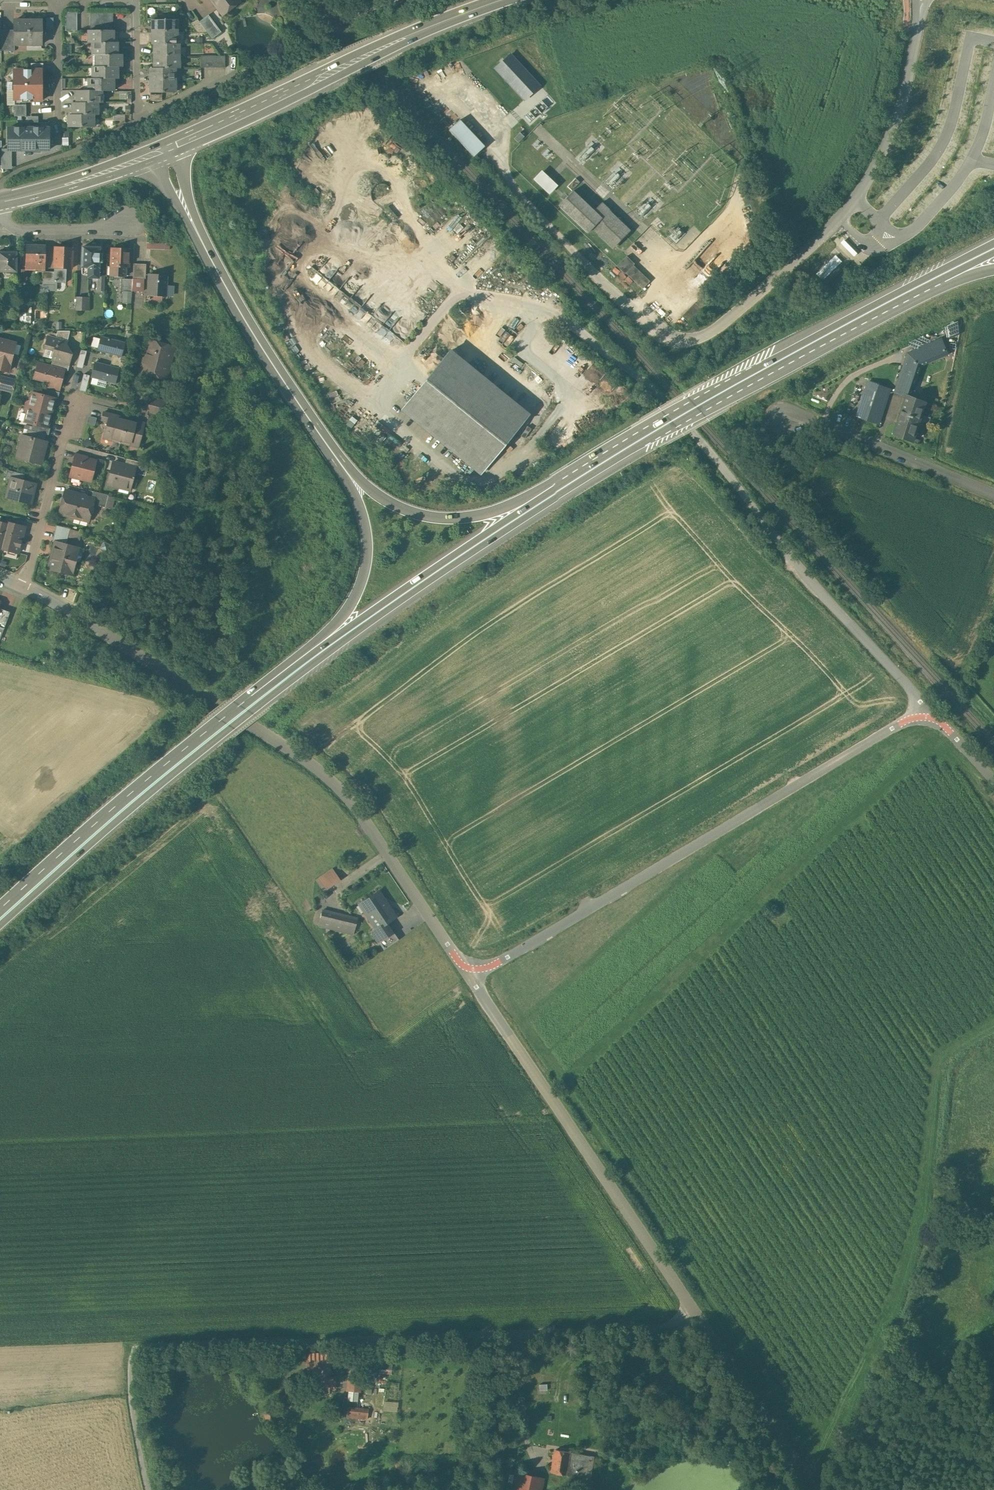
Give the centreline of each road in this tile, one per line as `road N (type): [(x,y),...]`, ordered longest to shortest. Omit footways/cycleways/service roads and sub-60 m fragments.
road 1 (trunk): [(0,927),(231,725),(416,590),(650,441),(926,293)]
road 2 (residential): [(920,0),(894,129),(868,180),(721,333),(688,347),(657,344),(515,186)]
road 3 (unclassified): [(472,977),(927,708),(993,785)]
road 4 (unclassified): [(472,977),(813,1489)]
road 5 (trunk): [(993,242),(710,393),(563,483)]
road 6 (unclassified): [(210,699),(344,794),(472,977)]
road 7 (trunk): [(563,483),(256,694)]
road 8 (secondary): [(175,146),(499,0)]
road 9 (trunk): [(256,694),(100,816),(0,910)]
road 10 (trunk): [(331,451),(366,532),(363,578),(333,626),(256,694)]
road 11 (trunk): [(331,451),(195,227)]
road 12 (trunk): [(563,483),(489,512),(437,517),(389,502),(331,451)]
road 13 (residential): [(25,585),(210,699)]
road 14 (residential): [(993,494),(826,425),(793,420)]
road 15 (residential): [(25,585),(76,400)]
road 16 (secondary): [(0,201),(147,157)]
road 17 (residential): [(138,125),(134,0)]

